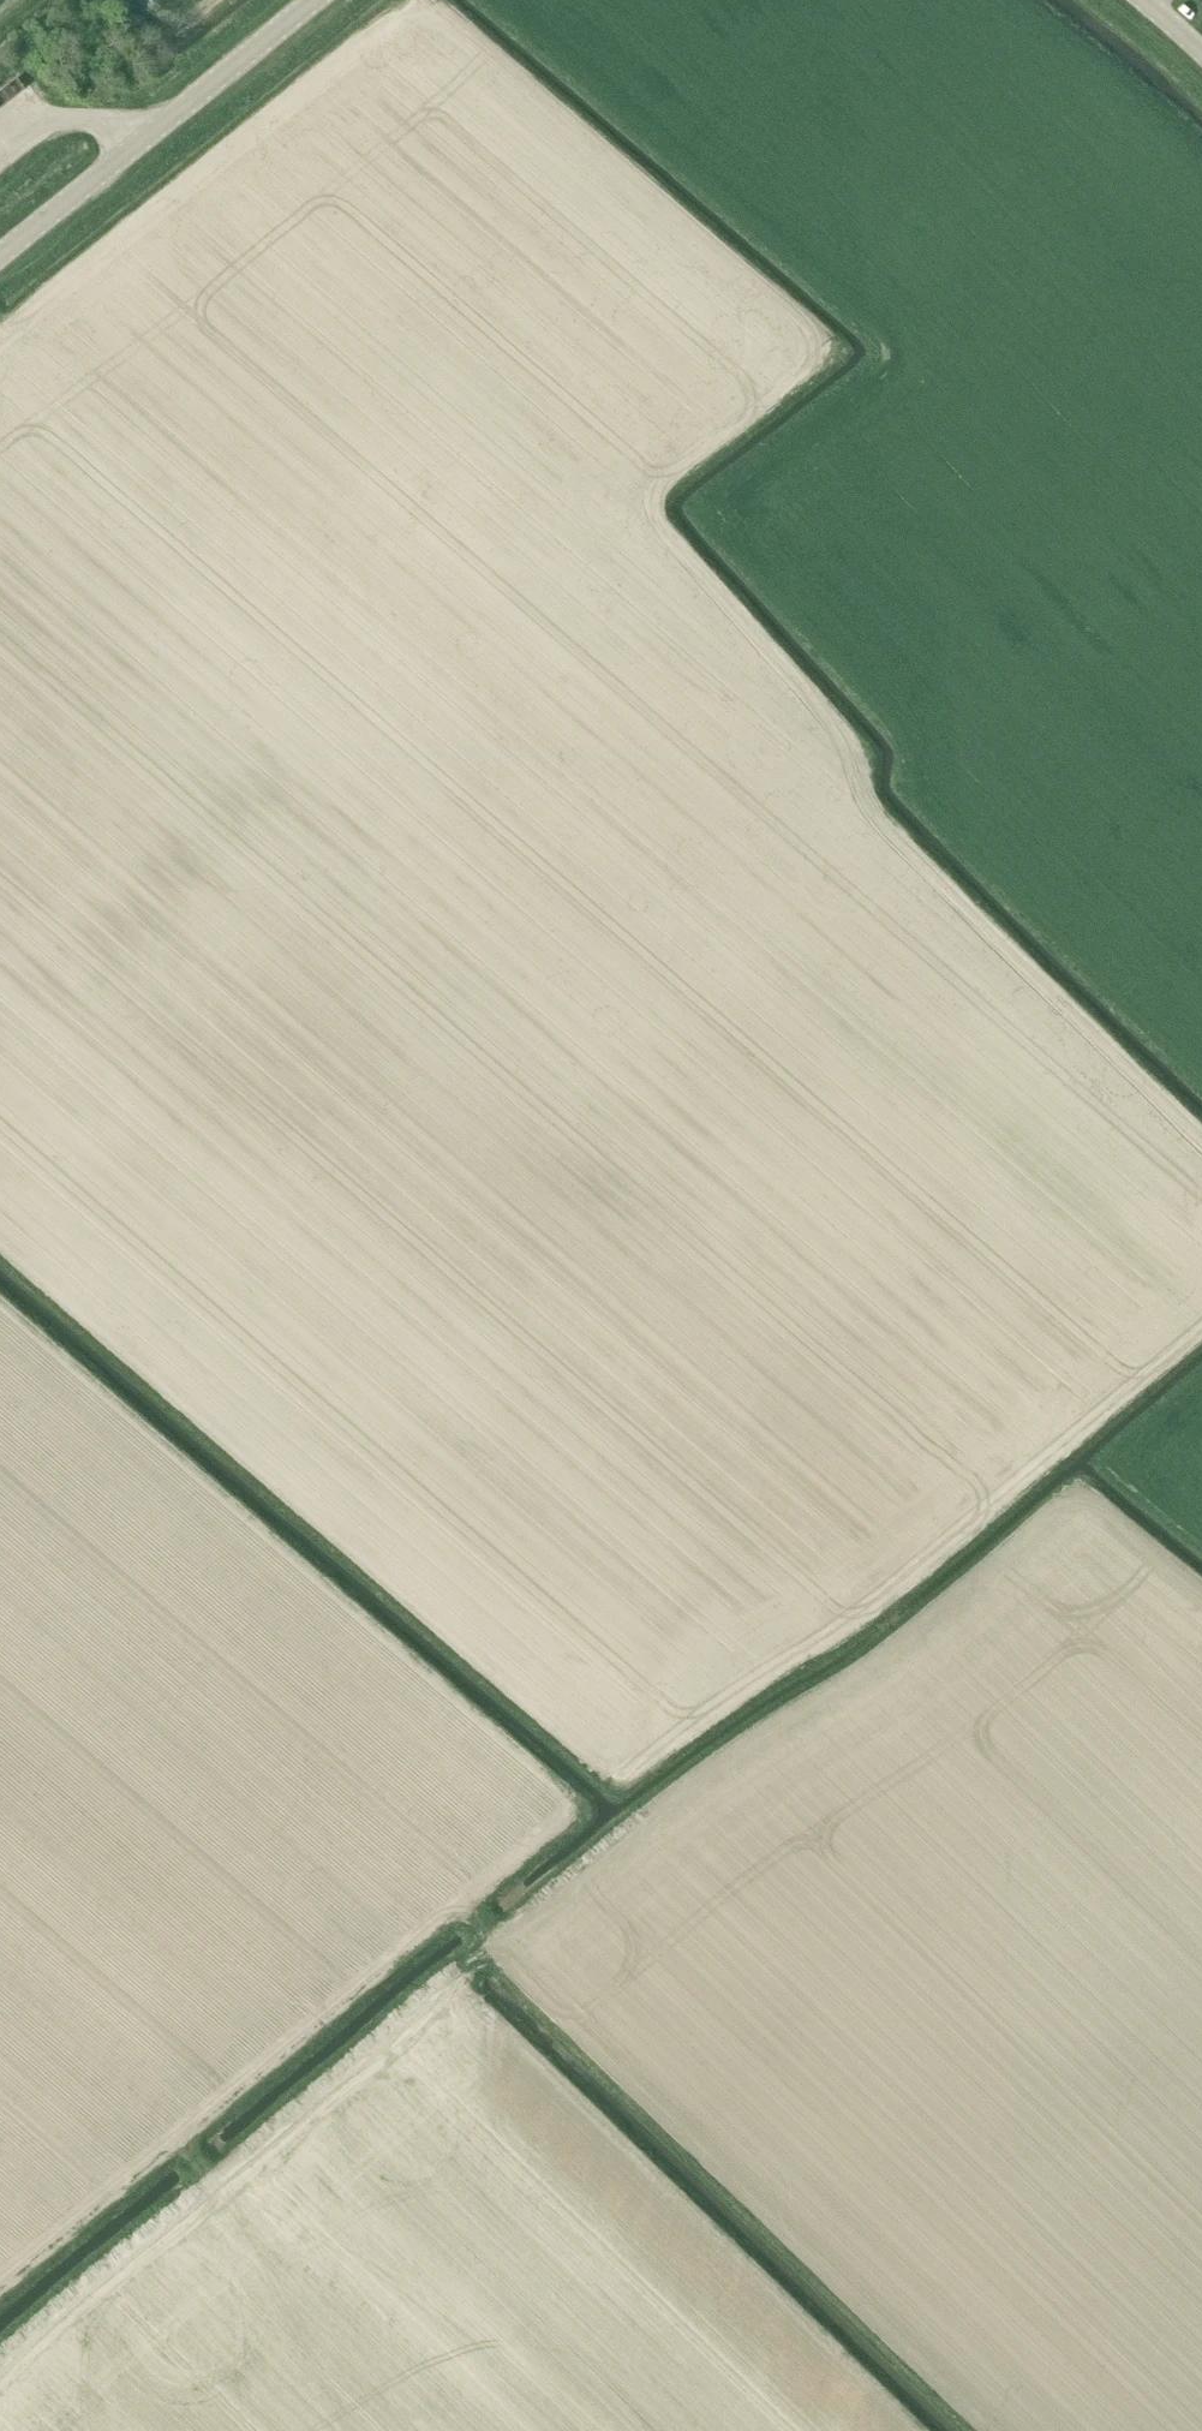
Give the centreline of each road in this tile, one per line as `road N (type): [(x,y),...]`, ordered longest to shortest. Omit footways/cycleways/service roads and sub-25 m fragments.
road 1 (tertiary): [(0,253),(309,0)]

